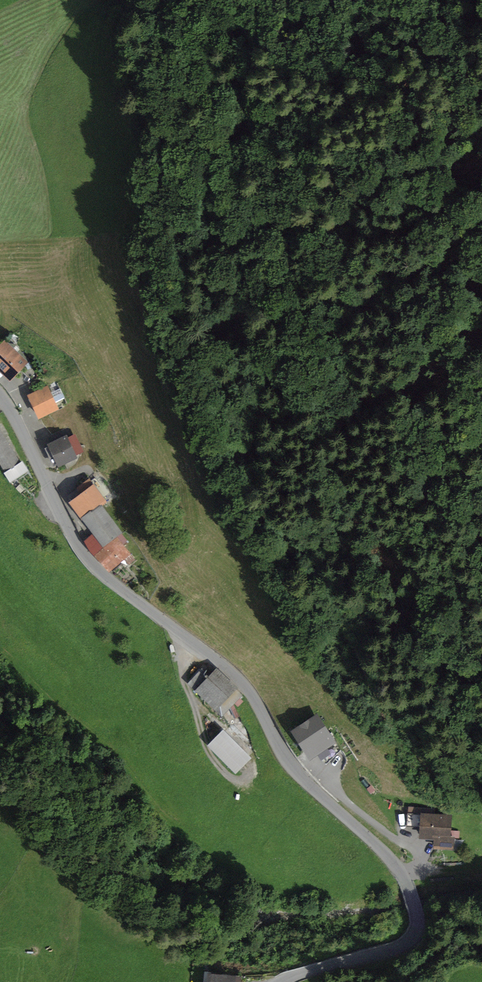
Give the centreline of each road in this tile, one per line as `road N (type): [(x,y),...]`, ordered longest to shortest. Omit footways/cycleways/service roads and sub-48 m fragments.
road 1 (tertiary): [(0,396),(88,560),(244,684),(294,770),(403,876),(418,918),(411,939),(280,981)]
road 2 (track): [(403,876),(421,866),(420,851),(344,798),(321,769)]

